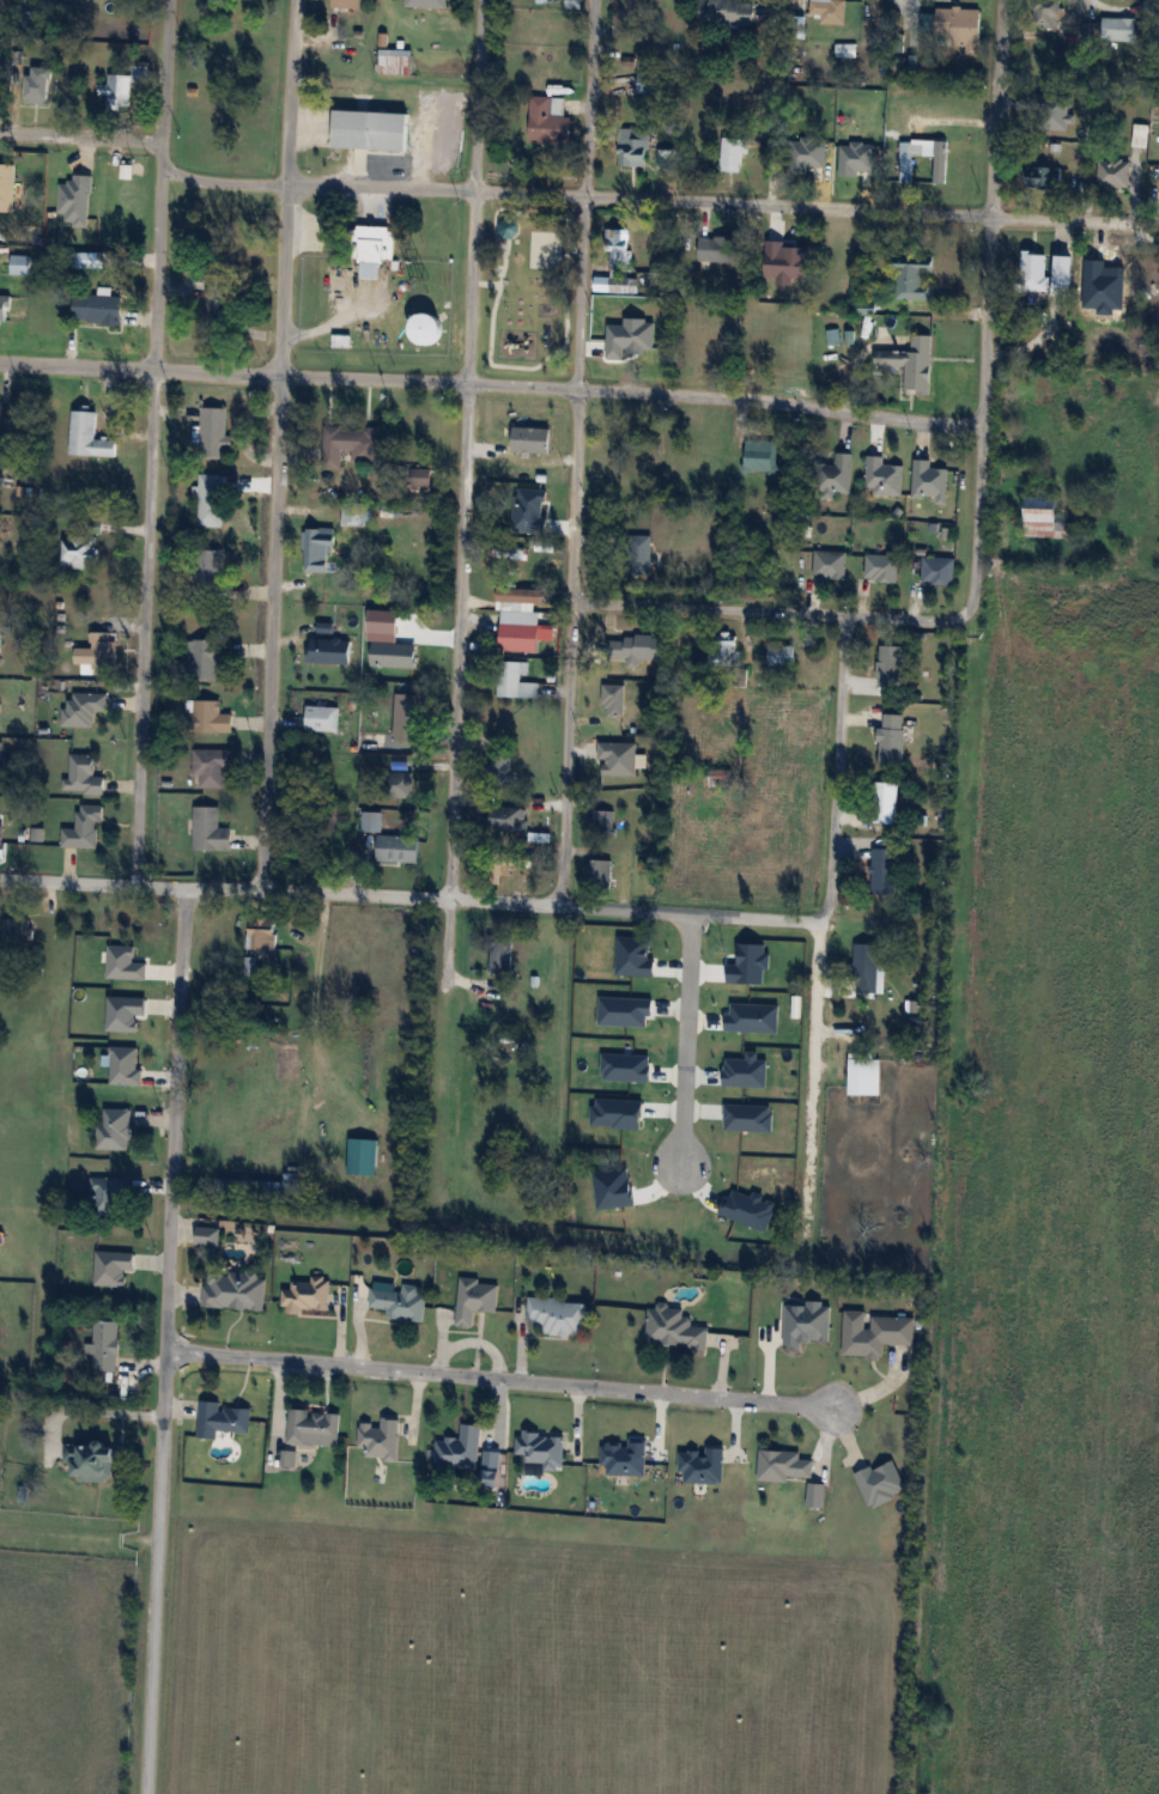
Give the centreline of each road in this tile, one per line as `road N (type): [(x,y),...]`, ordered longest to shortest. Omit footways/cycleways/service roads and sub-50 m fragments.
road 1 (residential): [(1158,224),(196,182),(136,140),(0,134)]
road 2 (residential): [(983,424),(745,397),(0,361)]
road 3 (residential): [(140,1793),(187,889)]
road 4 (residential): [(135,886),(819,920)]
road 5 (residential): [(164,1348),(830,1404)]
road 6 (residential): [(569,602),(593,0)]
road 7 (residential): [(135,886),(153,369)]
road 8 (residential): [(448,898),(468,382)]
road 9 (residential): [(262,889),(281,375)]
road 10 (residential): [(845,616),(833,886),(819,920),(812,1062)]
road 11 (residential): [(569,602),(936,622),(966,610)]
road 12 (residential): [(966,610),(977,574),(993,217)]
road 13 (residential): [(153,369),(168,0)]
road 14 (residential): [(559,906),(569,602)]
road 15 (residential): [(694,914),(685,1163)]
road 16 (residential): [(993,217),(1005,0)]
road 17 (residential): [(475,191),(483,0)]
road 18 (residential): [(468,382),(475,191)]
road 19 (residential): [(281,375),(286,186)]
road 20 (residential): [(286,186),(296,0)]
road 21 (residential): [(0,878),(135,886)]

